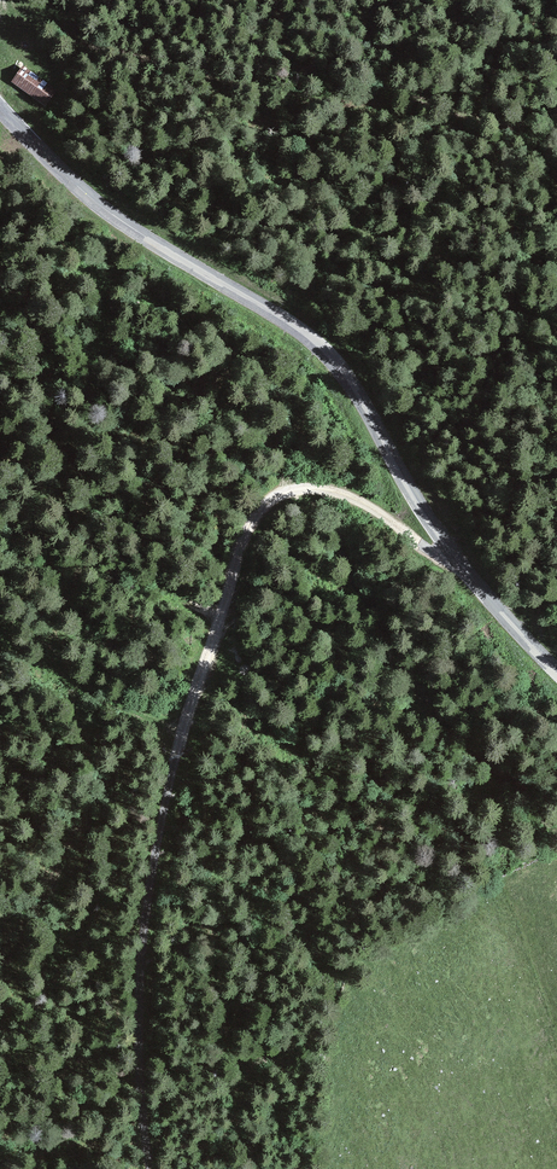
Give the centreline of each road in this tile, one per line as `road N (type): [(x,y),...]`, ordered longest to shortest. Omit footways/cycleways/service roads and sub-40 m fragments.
road 1 (tertiary): [(556,672),(428,519),(358,393),(317,343),(110,214),(0,108)]
road 2 (track): [(151,1168),(141,1100),(143,940),(182,735)]
road 3 (track): [(226,595),(251,522),(295,488),(366,505),(466,570)]
road 4 (track): [(226,595),(182,735)]

